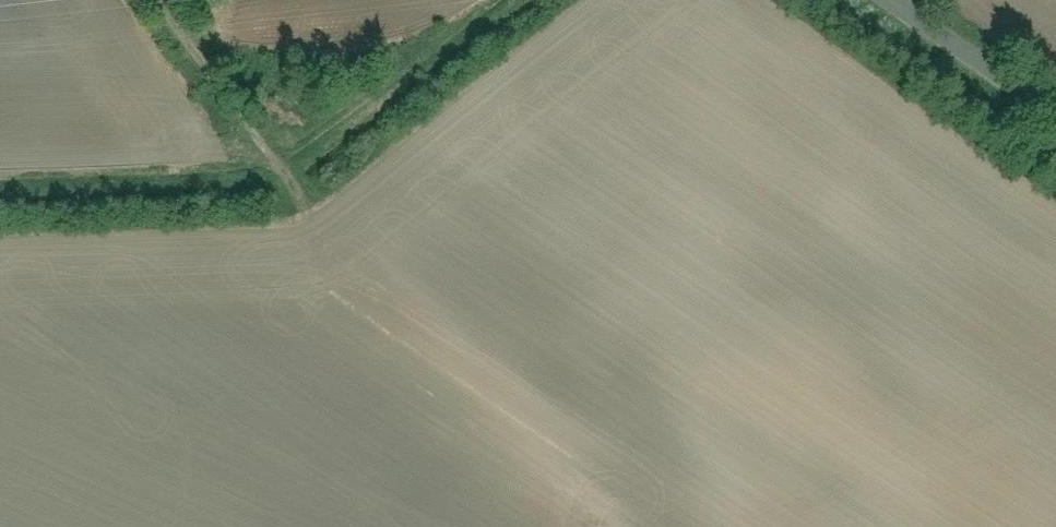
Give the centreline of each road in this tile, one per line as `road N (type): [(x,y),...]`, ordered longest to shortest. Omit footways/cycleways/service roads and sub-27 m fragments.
road 1 (unclassified): [(911,0),(1055,105)]

